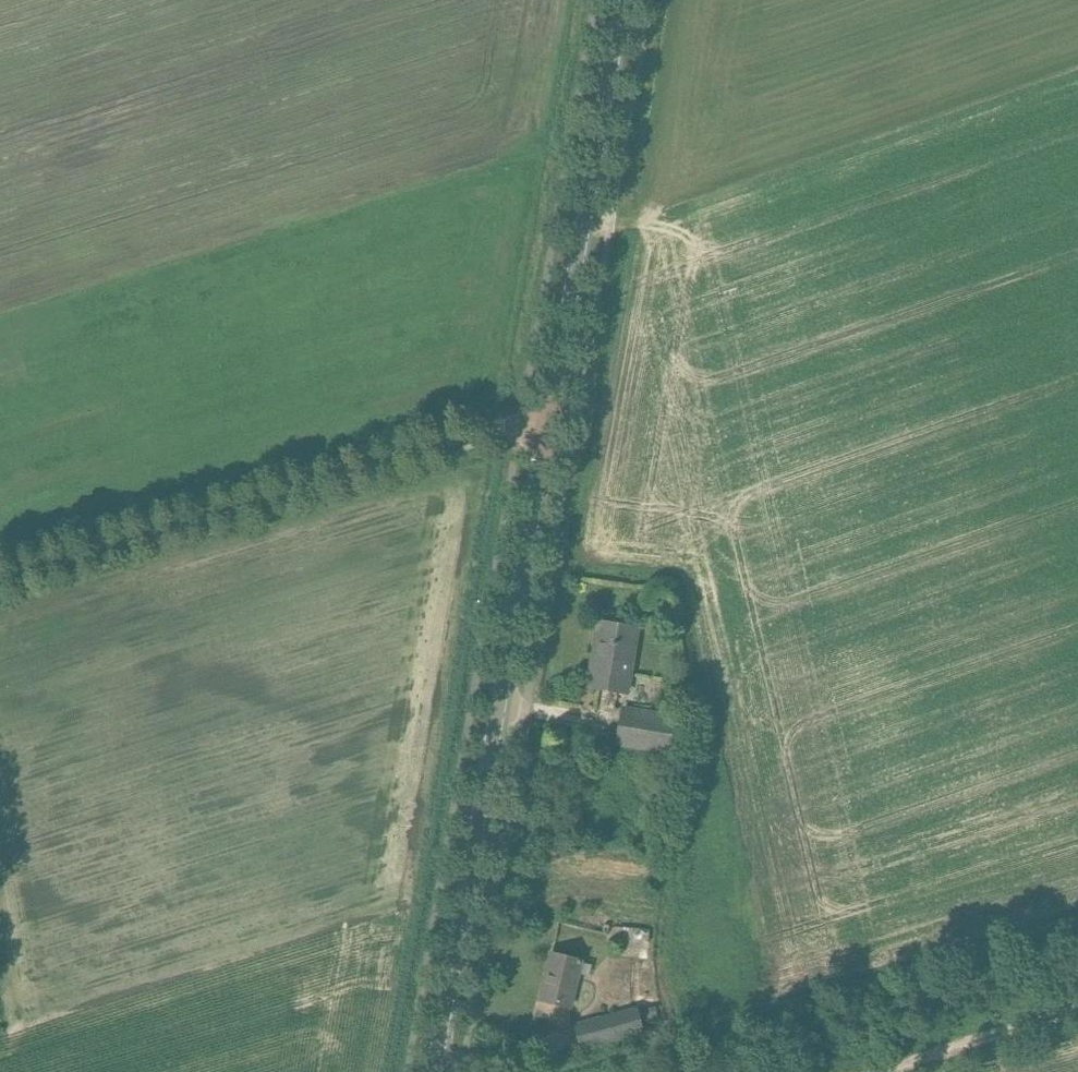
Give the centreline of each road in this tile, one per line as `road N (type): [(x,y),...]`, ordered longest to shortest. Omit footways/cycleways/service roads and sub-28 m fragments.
road 1 (tertiary): [(434,1071),(549,429)]
road 2 (residential): [(0,578),(493,429),(549,429)]
road 3 (tertiary): [(549,429),(623,0)]
road 4 (track): [(1077,1006),(860,1071)]

